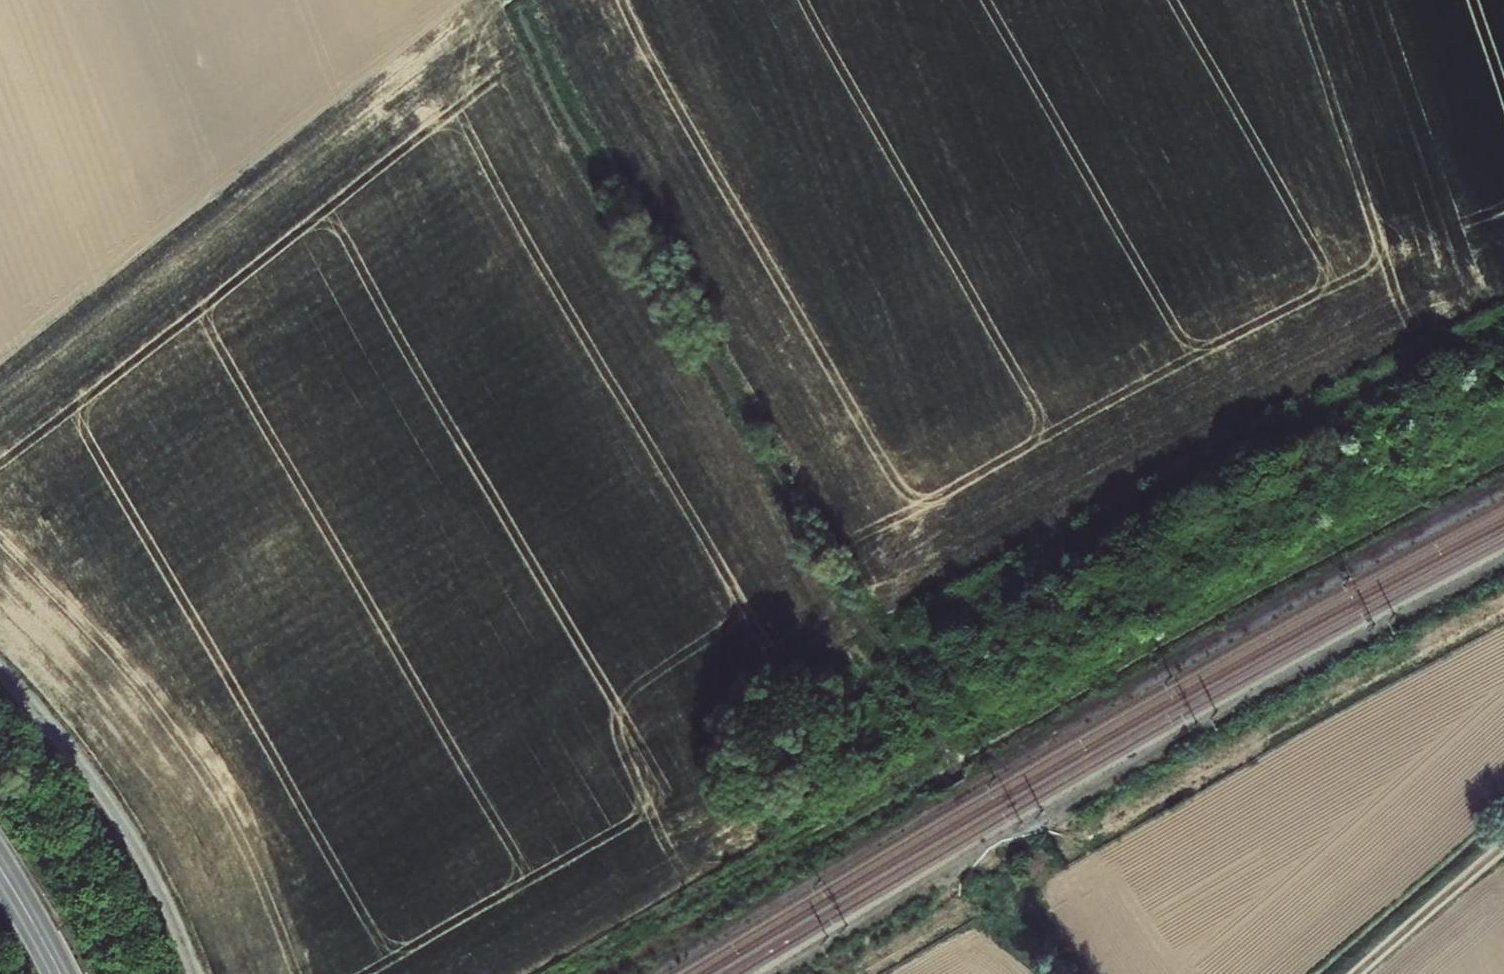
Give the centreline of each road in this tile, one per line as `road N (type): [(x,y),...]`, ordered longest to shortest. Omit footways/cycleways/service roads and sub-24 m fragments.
road 1 (track): [(1503,850),(1362,973)]
road 2 (tertiary): [(0,867),(61,973)]

